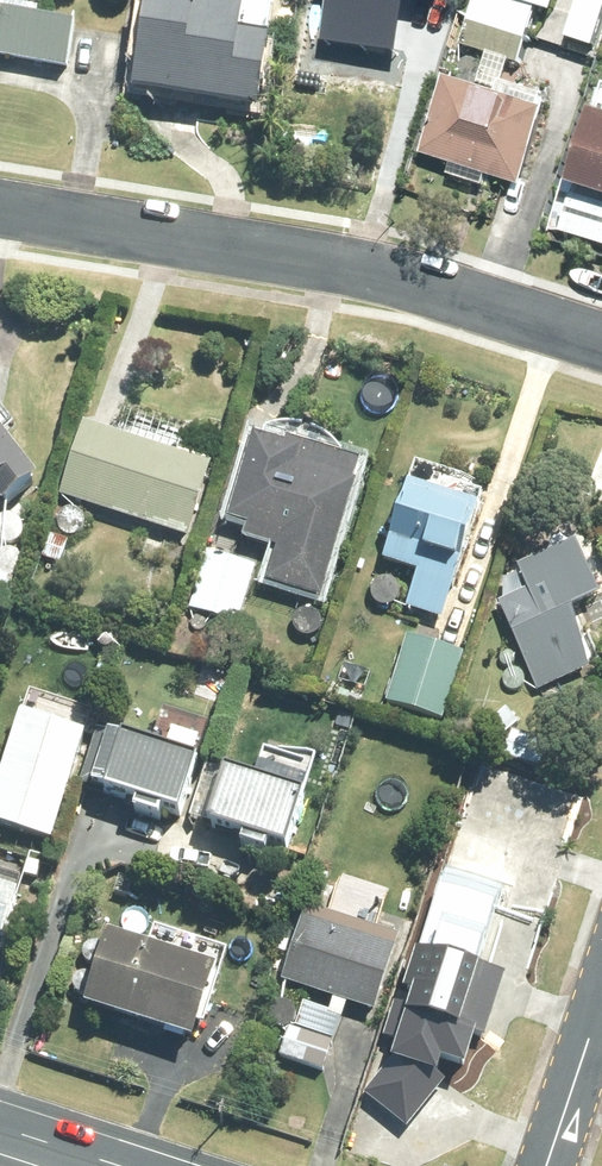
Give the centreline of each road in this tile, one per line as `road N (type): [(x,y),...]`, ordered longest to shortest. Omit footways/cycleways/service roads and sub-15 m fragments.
road 1 (residential): [(0,209),(360,269),(601,343)]
road 2 (residential): [(601,997),(546,1165)]
road 3 (secondary): [(0,1129),(117,1165)]

